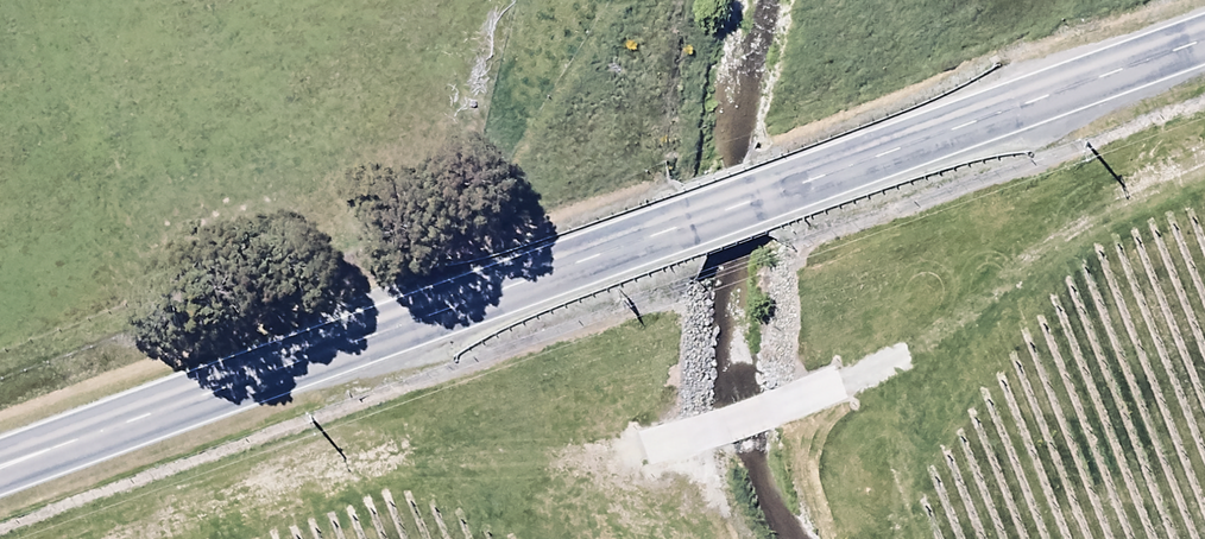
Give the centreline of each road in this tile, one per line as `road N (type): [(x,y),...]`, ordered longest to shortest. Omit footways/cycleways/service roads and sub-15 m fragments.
road 1 (primary): [(0,452),(757,196),(1204,30)]
road 2 (track): [(646,448),(834,387),(907,348),(1100,197),(1204,149)]
road 3 (track): [(646,448),(396,469),(275,500)]

